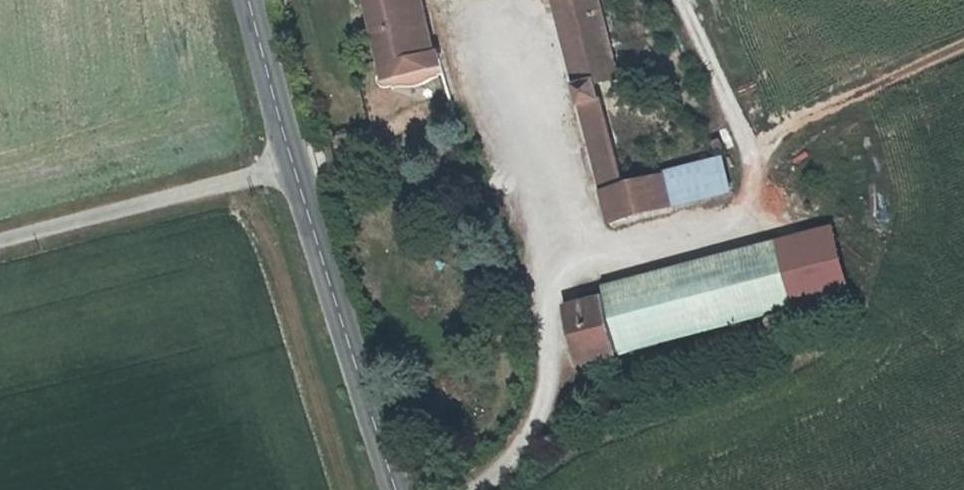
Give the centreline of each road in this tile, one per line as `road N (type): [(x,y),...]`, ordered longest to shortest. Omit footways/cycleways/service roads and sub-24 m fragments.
road 1 (track): [(487,489),(533,440),(551,390),(537,278),(726,233),(755,216),(750,169),(680,0)]
road 2 (secondary): [(390,489),(293,171)]
road 3 (residential): [(0,247),(293,171)]
road 4 (track): [(963,49),(750,169)]
road 5 (secondary): [(293,171),(247,0)]

